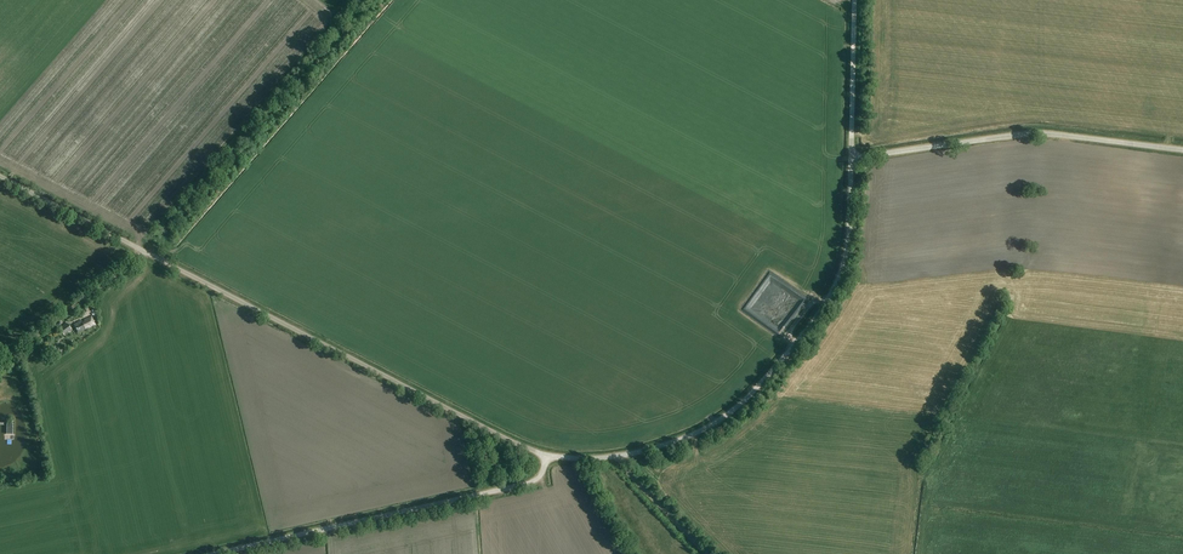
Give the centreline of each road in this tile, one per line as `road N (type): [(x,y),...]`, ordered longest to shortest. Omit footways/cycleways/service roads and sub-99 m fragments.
road 1 (unclassified): [(547,455),(0,176)]
road 2 (unclassified): [(547,455),(645,450),(694,434),(743,402),(831,293),(849,234),(851,158)]
road 3 (unclassified): [(212,553),(525,484),(540,475),(547,455)]
road 4 (unclassified): [(851,158),(1036,134),(1182,150)]
road 5 (track): [(142,250),(0,365)]
road 6 (unclassified): [(851,158),(854,0)]

